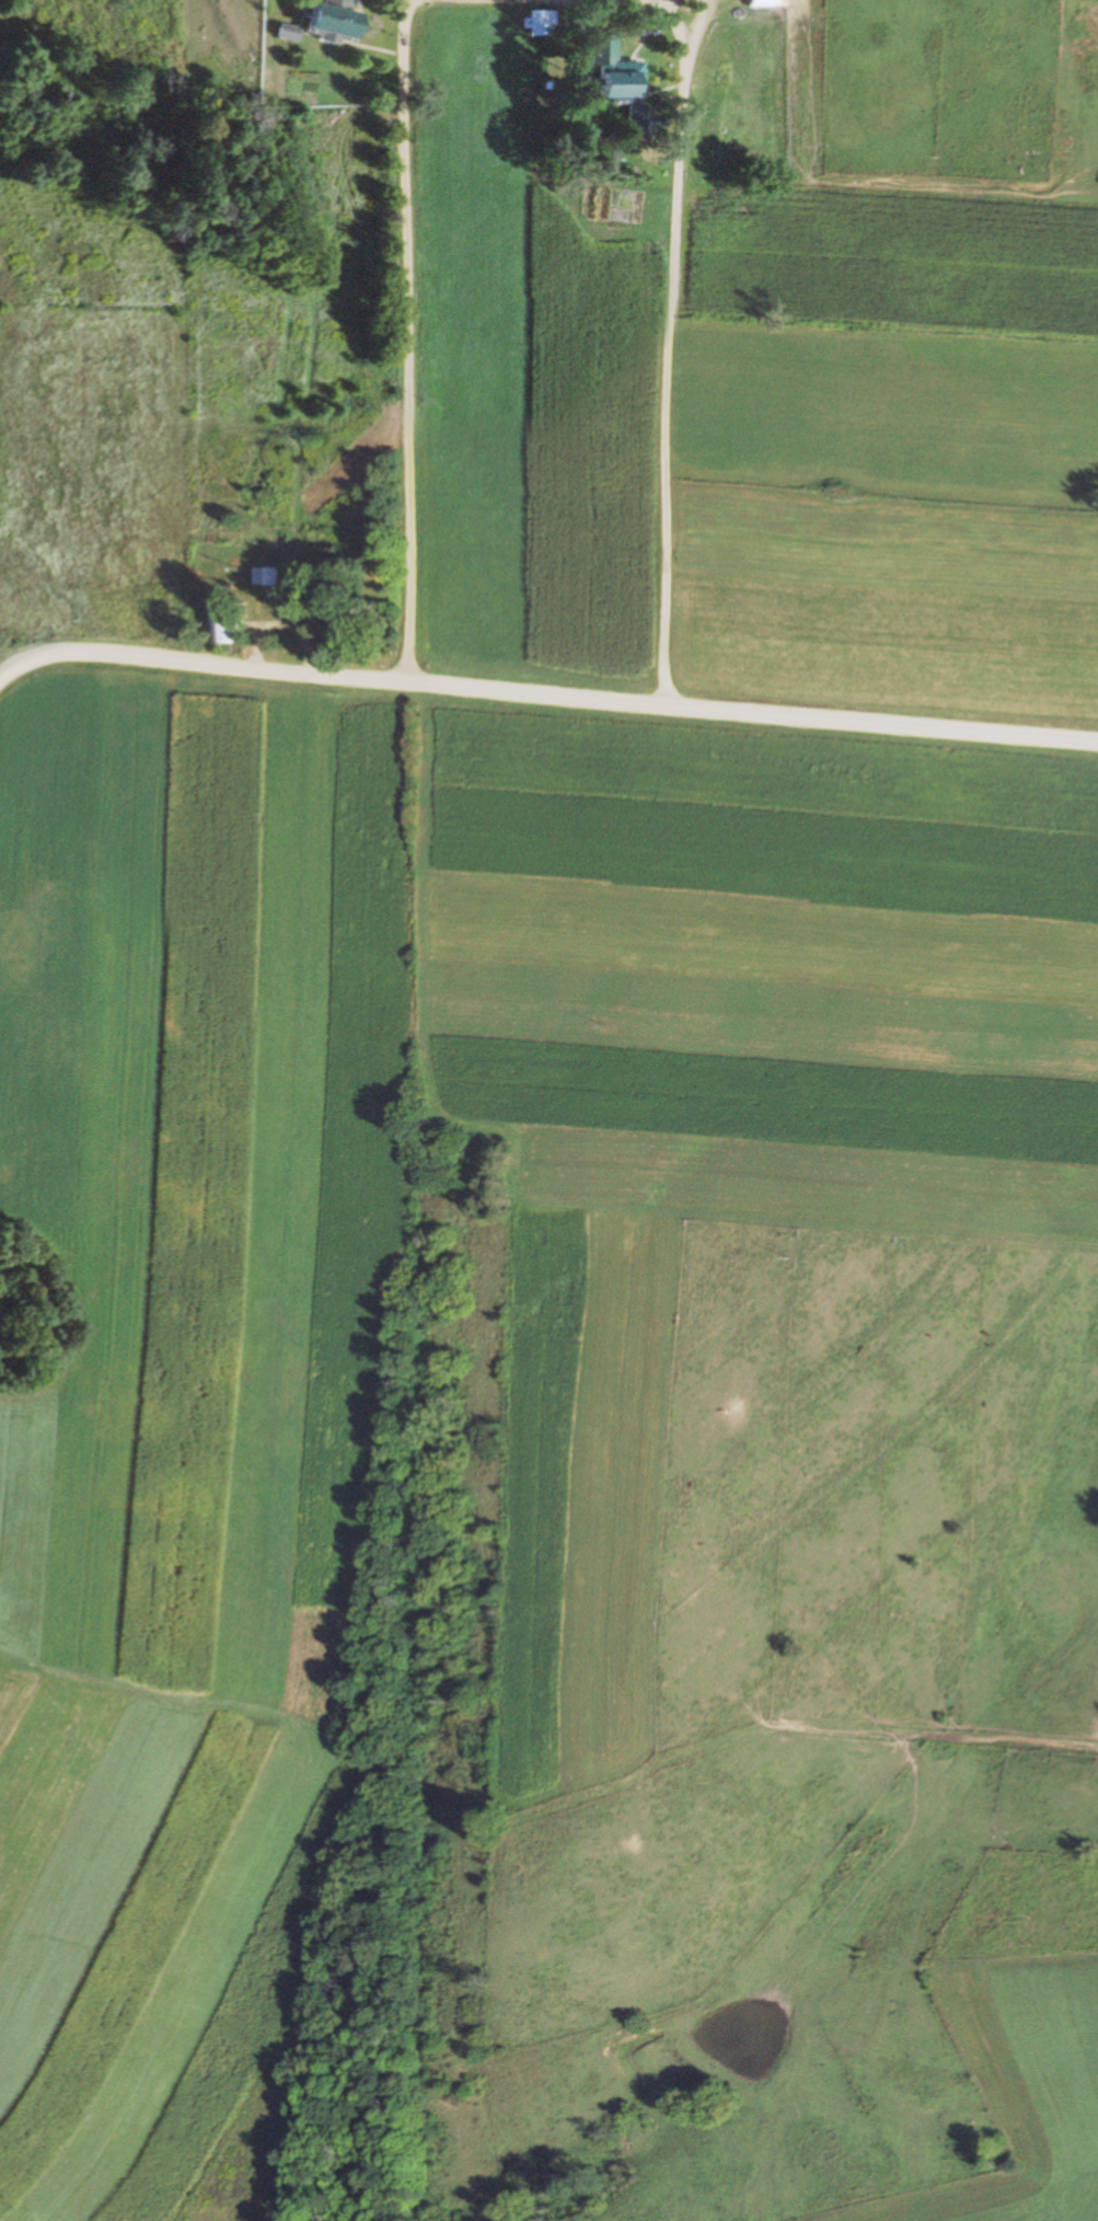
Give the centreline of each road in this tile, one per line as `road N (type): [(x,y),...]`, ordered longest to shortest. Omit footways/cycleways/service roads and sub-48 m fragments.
road 1 (residential): [(1097,744),(262,674),(109,652),(14,668),(0,686)]
road 2 (residential): [(396,0),(384,684)]

